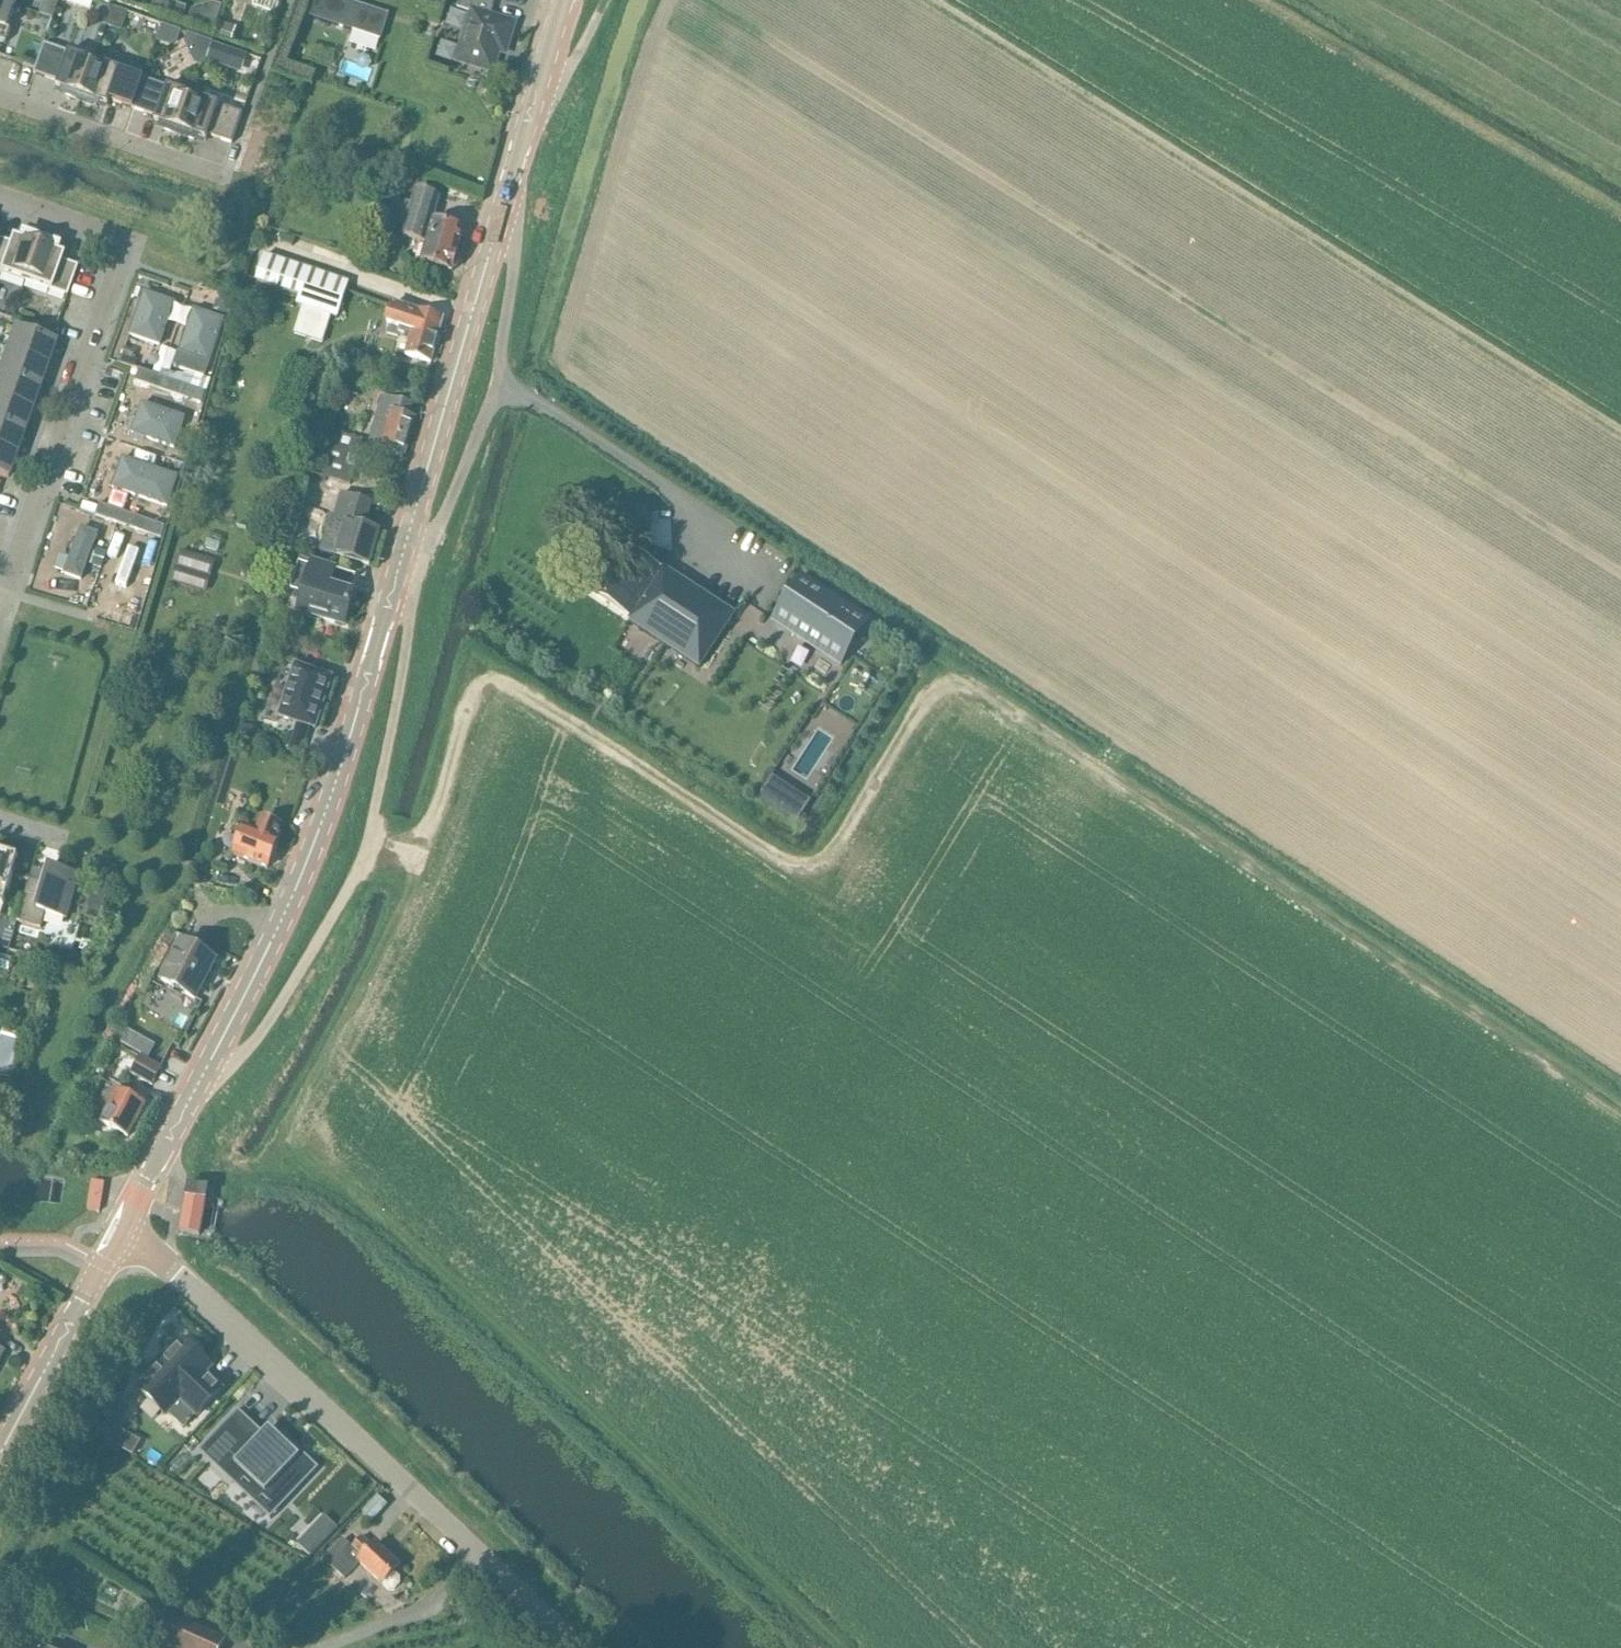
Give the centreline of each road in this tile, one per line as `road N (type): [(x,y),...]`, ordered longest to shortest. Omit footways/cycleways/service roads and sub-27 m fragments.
road 1 (track): [(416,862),(467,701),(481,689),(519,690),(779,861),(805,869),(831,854),(924,705),(942,693),(972,693),(1620,1111)]
road 2 (unclassified): [(120,1229),(316,838),(563,0)]
road 3 (unclassified): [(120,1229),(580,1647)]
road 4 (track): [(206,1068),(263,1032),(357,869),(406,638),(394,587)]
road 5 (residential): [(0,605),(128,240),(0,195)]
road 6 (track): [(1256,0),(1620,214)]
road 7 (unclassified): [(0,1455),(120,1229)]
road 8 (residential): [(226,179),(0,99)]

